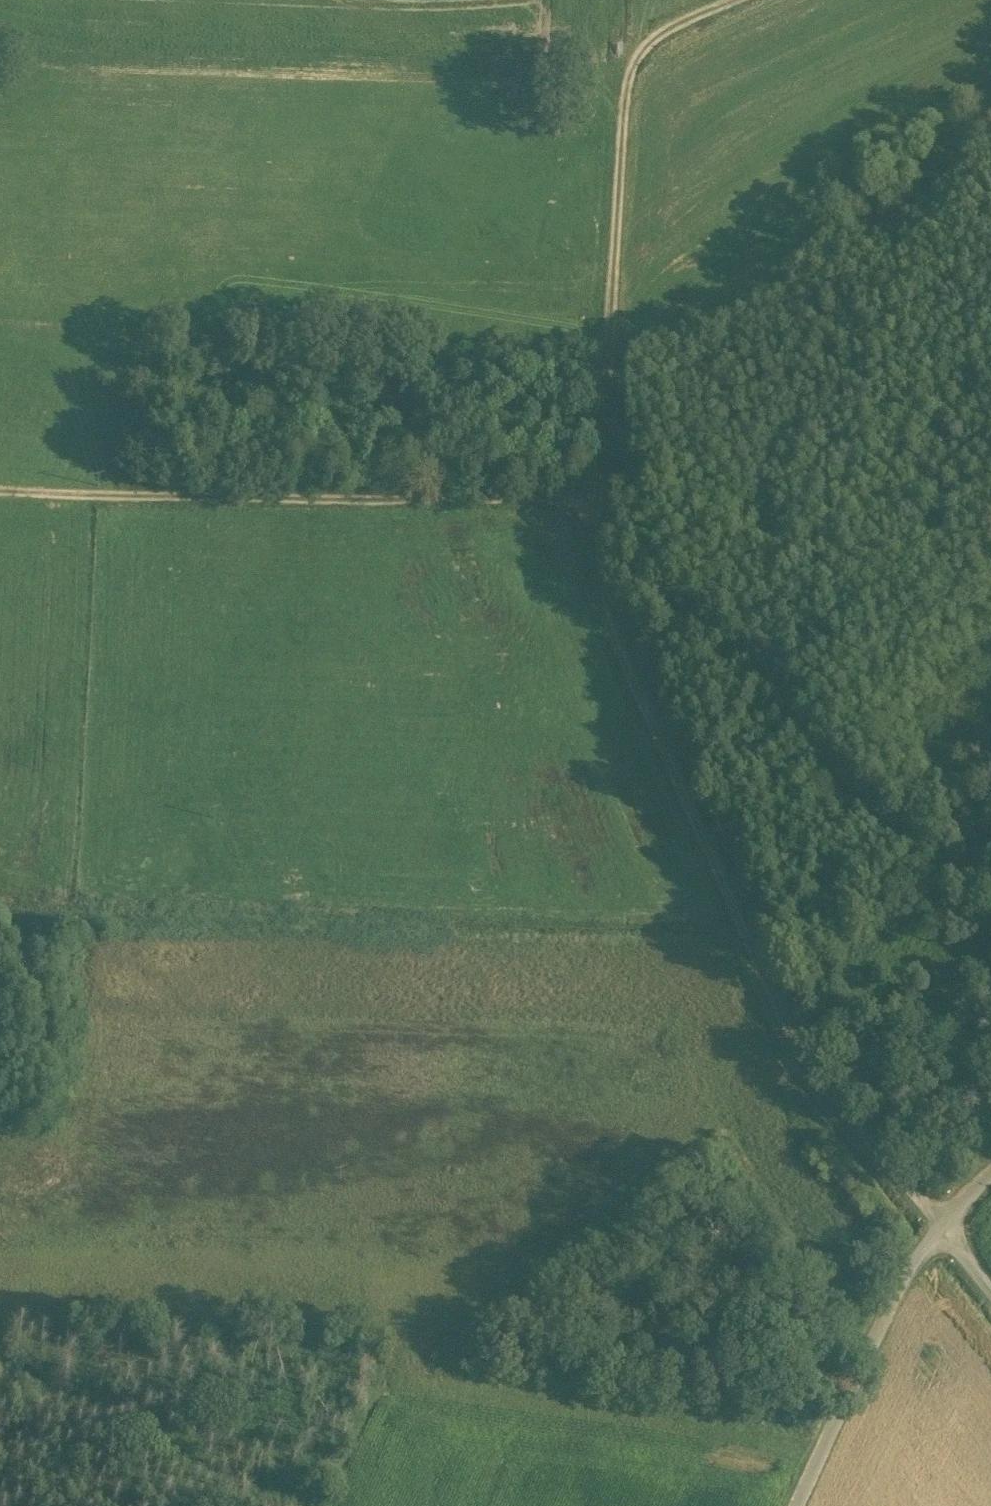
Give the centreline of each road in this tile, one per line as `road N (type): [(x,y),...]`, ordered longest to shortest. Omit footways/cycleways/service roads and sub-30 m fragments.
road 1 (track): [(990,1289),(807,1060),(771,999),(600,600),(597,524)]
road 2 (track): [(597,524),(577,503),(552,499),(0,489)]
road 3 (track): [(597,524),(623,71),(634,47),(667,26),(742,0)]
road 4 (unclassified): [(990,1179),(942,1228),(908,1278),(799,1505)]

